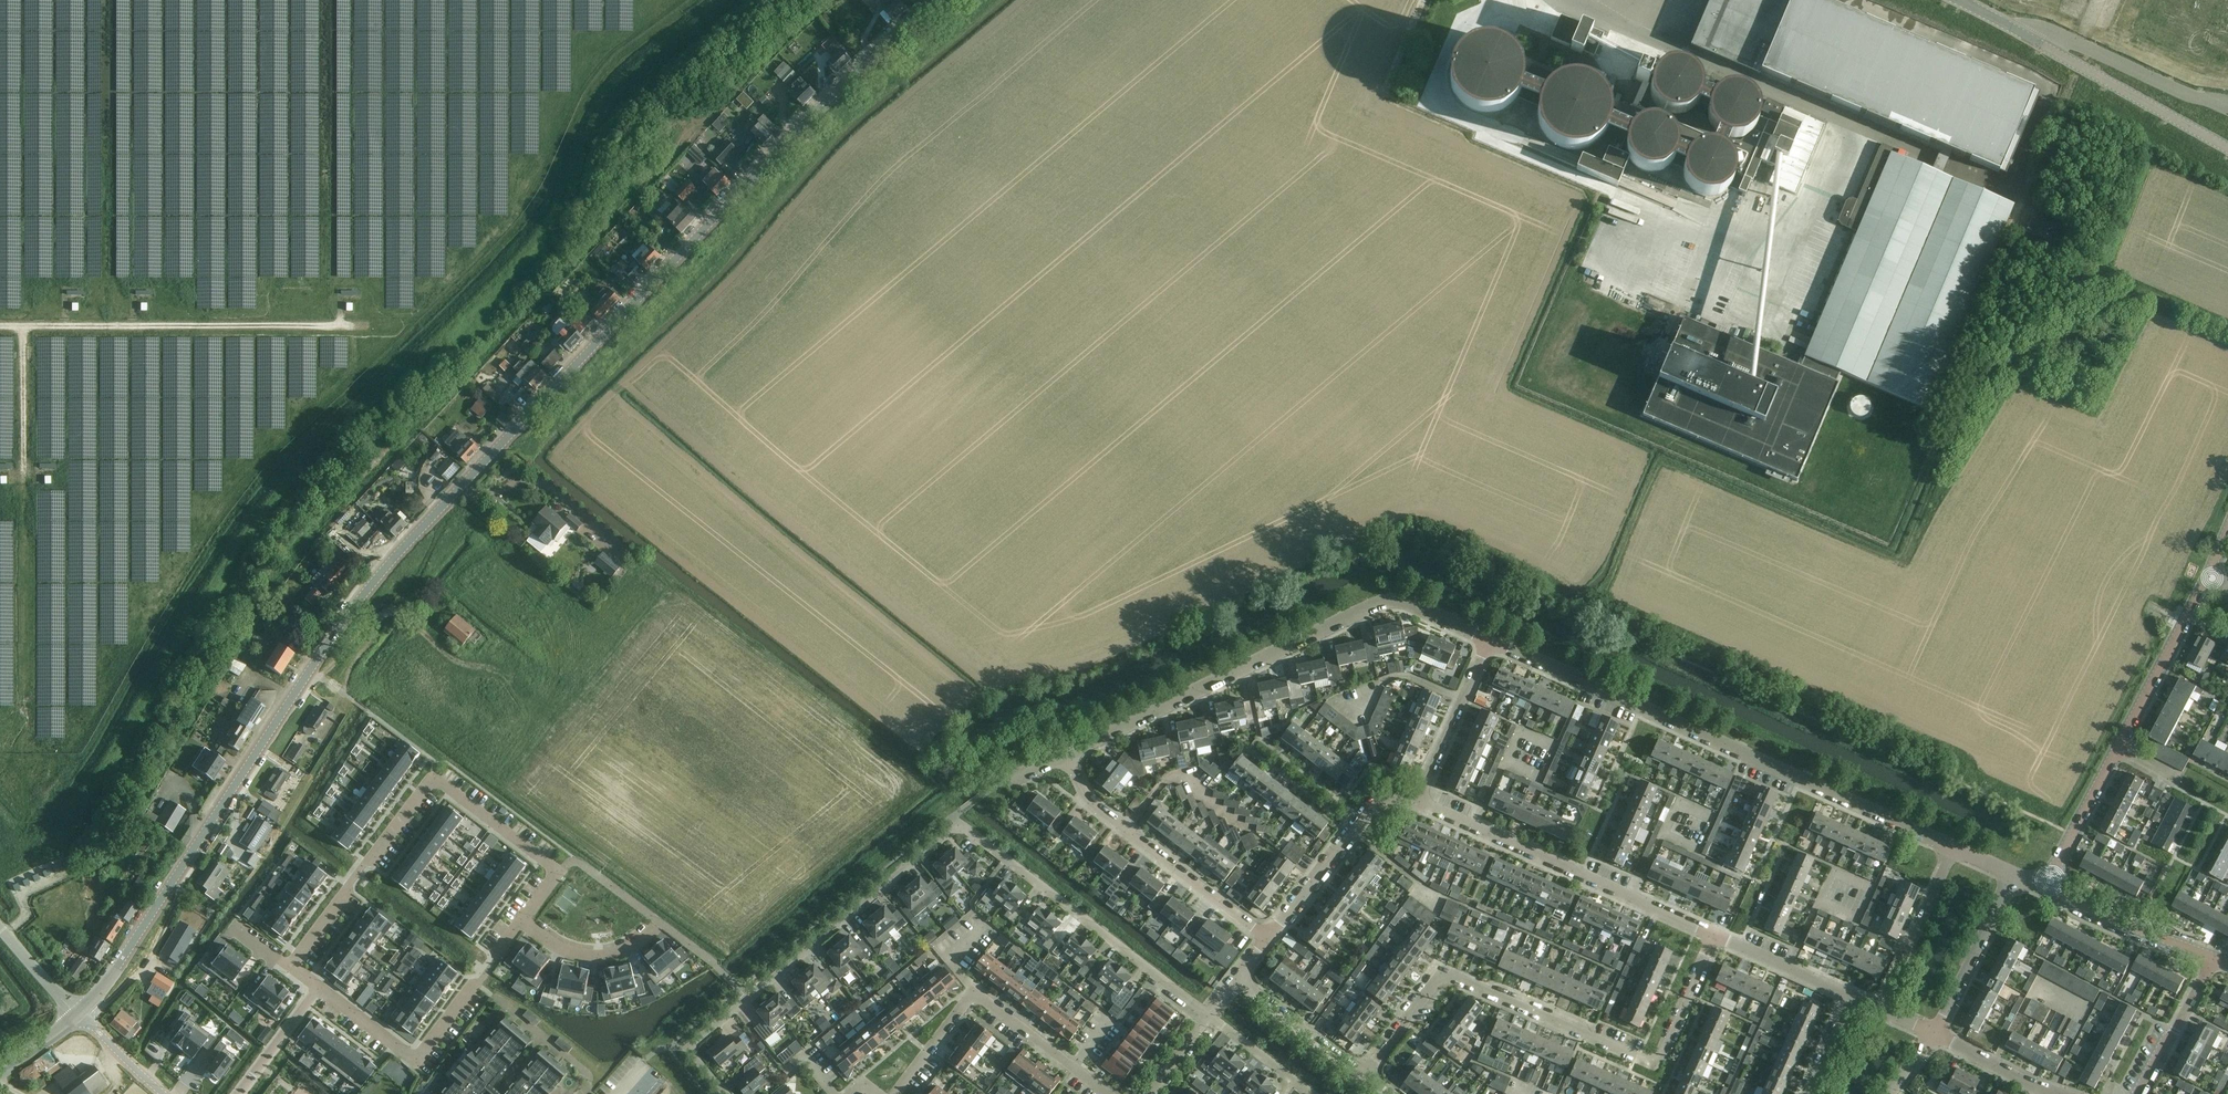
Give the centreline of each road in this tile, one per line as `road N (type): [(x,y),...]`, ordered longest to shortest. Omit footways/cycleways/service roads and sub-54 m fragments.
road 1 (tertiary): [(938,0),(775,153),(369,589),(78,1013)]
road 2 (residential): [(1210,1017),(962,824),(688,1048),(725,1093)]
road 3 (residential): [(1953,849),(1489,640)]
road 4 (residential): [(1361,1076),(1442,974),(1655,1064),(1714,934)]
road 5 (residential): [(1489,640),(1408,603),(1381,603),(1067,755)]
road 6 (residential): [(290,967),(432,777),(558,870),(519,921)]
road 7 (tertiary): [(2047,890),(2207,578)]
road 8 (residential): [(1714,934),(1411,801)]
road 9 (residential): [(519,921),(416,1060),(318,987)]
road 10 (residential): [(898,1093),(976,994),(1110,1093)]
road 11 (residential): [(1268,940),(1090,804),(1067,755)]
road 12 (track): [(448,501),(424,562),(389,610),(299,686)]
road 13 (tertiary): [(2227,149),(2018,31)]
road 14 (residential): [(2227,113),(2051,32),(2018,31)]
road 15 (residential): [(1411,801),(1363,816),(1268,940)]
road 16 (track): [(189,856),(145,968),(101,1009),(78,1013)]
road 17 (tertiary): [(2213,959),(2047,890)]
road 18 (residential): [(1411,801),(1489,640)]
road 19 (residential): [(1881,1010),(1953,849)]
road 20 (unclassified): [(1937,1035),(2011,875)]
road 21 (residential): [(519,921),(559,948),(587,955),(632,946),(659,922)]
road 22 (residential): [(1361,1076),(1237,980)]
road 23 (residential): [(2140,1093),(2213,959)]
road 24 (residential): [(1852,996),(1714,934)]
road 25 (residential): [(239,1093),(318,987)]
road 26 (residential): [(2053,1093),(1937,1035)]
road 27 (residential): [(1310,1093),(1210,1017)]

